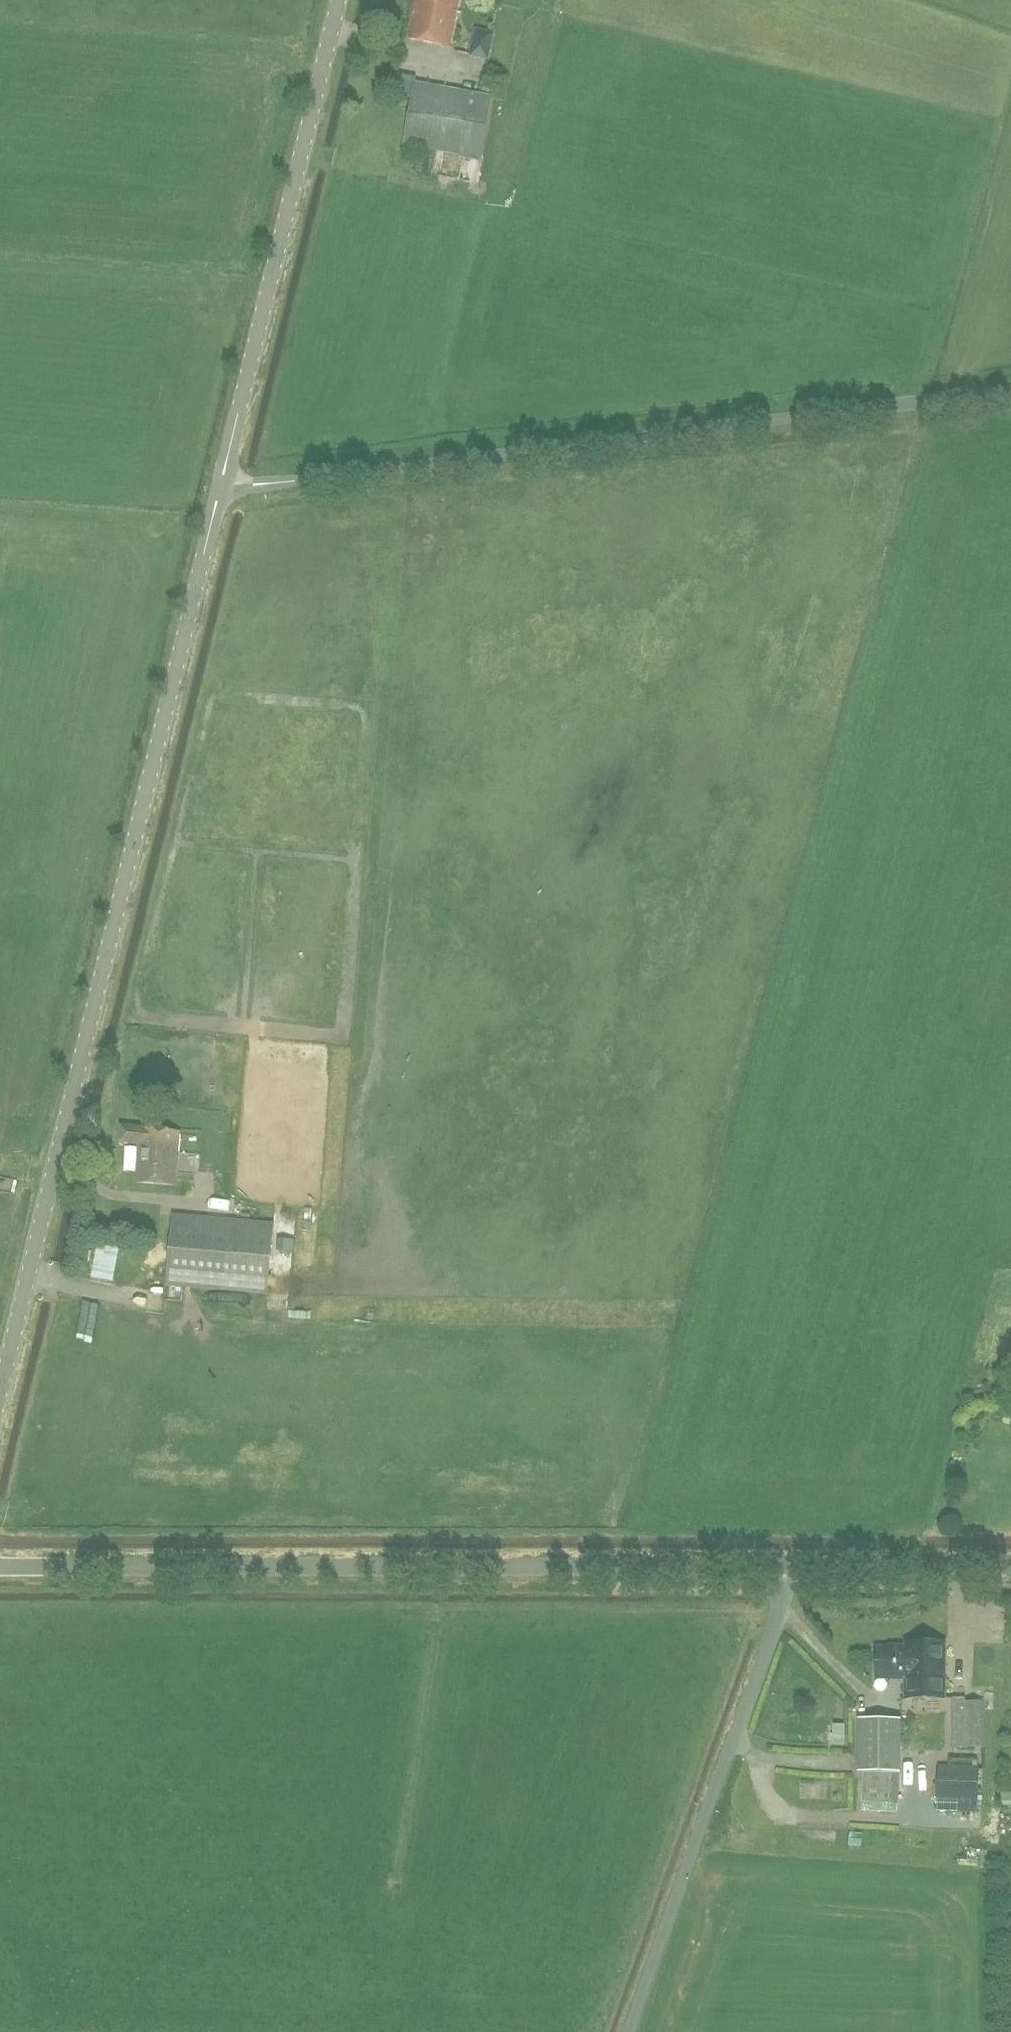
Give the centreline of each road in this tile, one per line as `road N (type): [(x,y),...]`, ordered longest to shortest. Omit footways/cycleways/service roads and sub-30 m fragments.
road 1 (unclassified): [(0,1399),(219,489)]
road 2 (unclassified): [(219,489),(1010,394)]
road 3 (unclassified): [(787,1567),(0,1567)]
road 4 (unclassified): [(219,489),(340,0)]
road 5 (unclassified): [(629,2031),(787,1567)]
road 6 (unclassified): [(1010,1567),(787,1567)]

